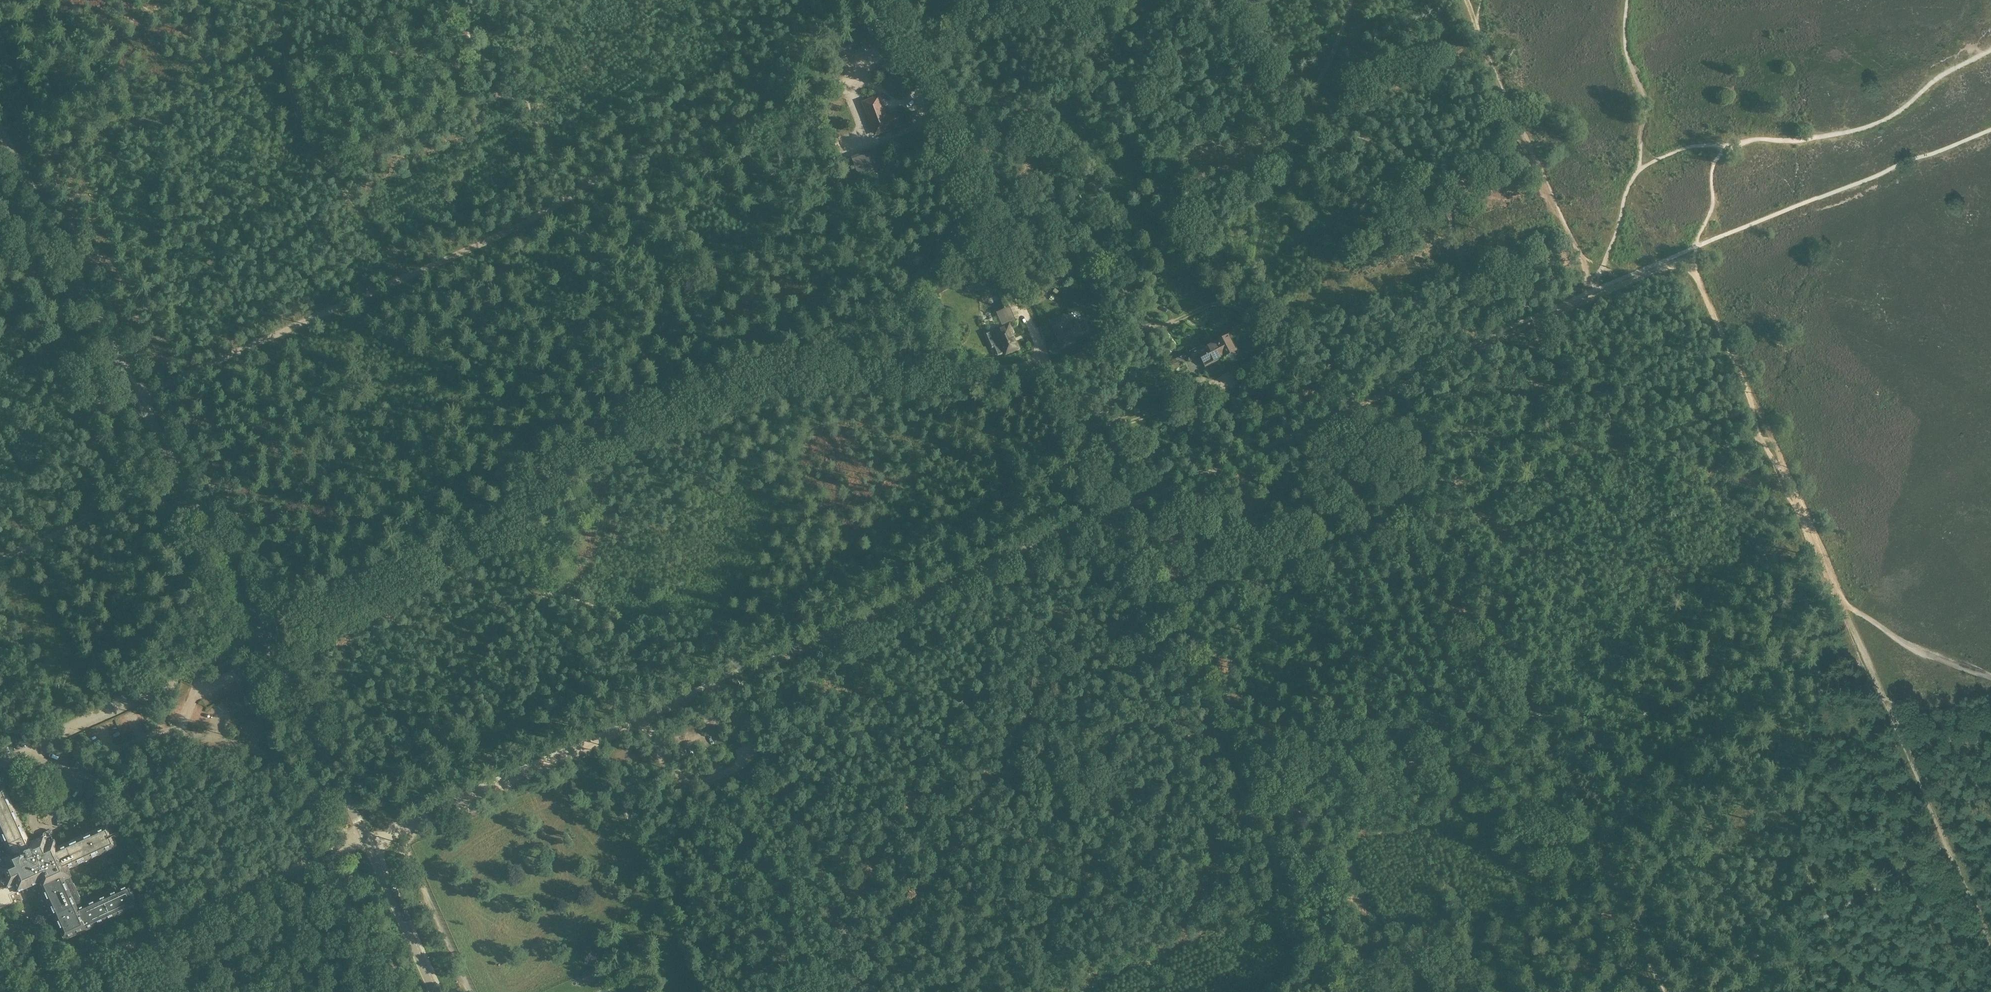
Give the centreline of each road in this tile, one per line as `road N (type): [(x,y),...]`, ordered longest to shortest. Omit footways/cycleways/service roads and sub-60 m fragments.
road 1 (track): [(140,400),(406,268),(531,220),(664,141),(836,89),(1031,0)]
road 2 (tertiary): [(435,991),(262,632),(0,131)]
road 3 (track): [(1047,364),(795,371),(716,384),(580,447),(498,523),(262,632)]
road 4 (track): [(1666,991),(1389,391)]
road 5 (track): [(1118,509),(886,0)]
road 6 (track): [(1118,509),(1592,302)]
road 7 (track): [(731,683),(1118,509)]
road 8 (track): [(1845,613),(1990,944)]
road 9 (track): [(1465,0),(1588,292)]
road 10 (track): [(1592,302),(1694,259),(1773,444)]
road 11 (track): [(406,268),(312,148),(276,53),(268,0)]
road 12 (track): [(1688,991),(1948,847)]
road 13 (track): [(294,874),(34,991)]
road 14 (track): [(390,833),(644,721)]
road 15 (track): [(1230,771),(1125,526)]
road 16 (track): [(644,721),(677,791),(760,754),(731,683)]
road 17 (track): [(1330,991),(1230,771)]
road 18 (track): [(0,548),(175,467)]
road 19 (track): [(1773,444),(1845,613)]
road 20 (track): [(435,0),(320,46),(276,53)]
road 21 (track): [(1990,675),(1918,651),(1864,614),(1845,613)]

